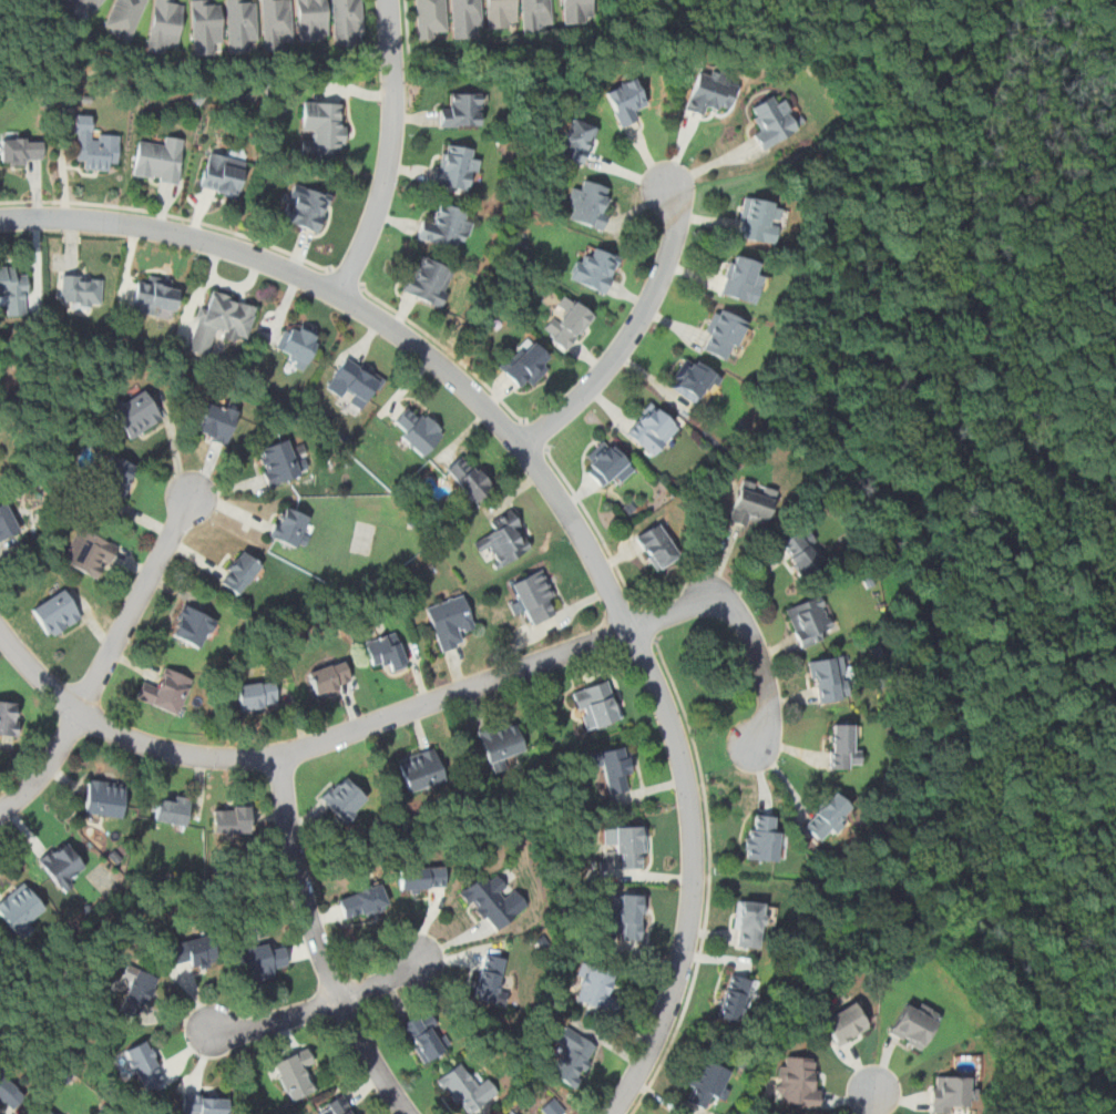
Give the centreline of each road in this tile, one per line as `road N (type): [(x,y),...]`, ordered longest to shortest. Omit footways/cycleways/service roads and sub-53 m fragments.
road 1 (residential): [(0,218),(115,221),(262,258),(339,294),(438,366),(528,450),(633,630),(670,724),(693,830),(684,955),(651,1052),(613,1113)]
road 2 (residential): [(0,631),(83,715),(139,744),(202,758),(279,756),(633,630)]
road 3 (residential): [(279,756),(294,861),(313,923),(373,1059),(414,1113)]
road 4 (residential): [(0,816),(24,798),(83,715),(194,494)]
road 5 (residential): [(528,450),(621,355),(649,311),(679,224),(672,183)]
road 6 (residential): [(339,294),(381,198),(391,152),(389,0)]
road 7 (residential): [(633,630),(706,601),(738,611),(770,685),(769,716),(751,758)]
road 8 (residential): [(426,960),(344,1001),(205,1034)]

